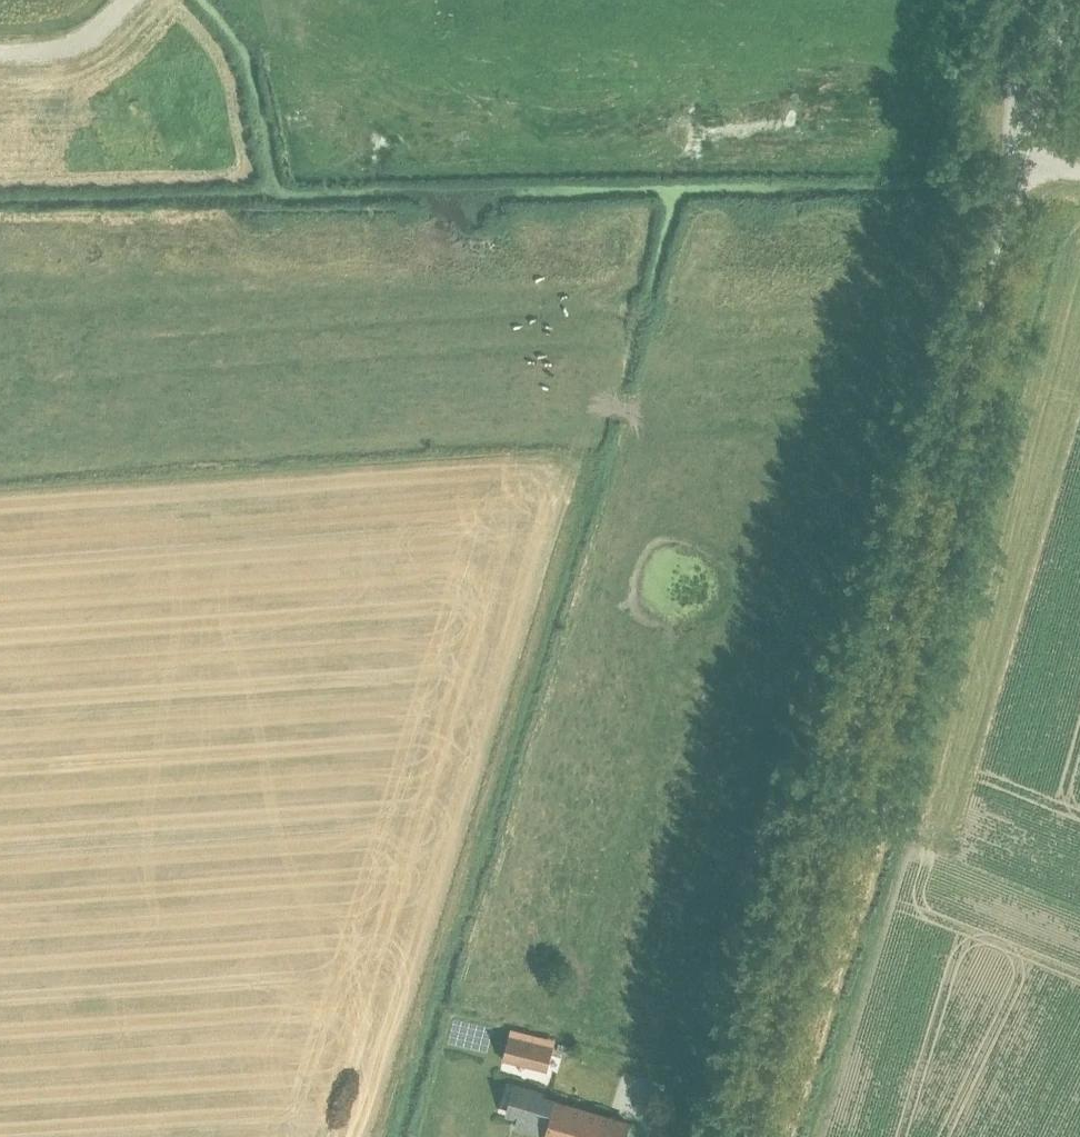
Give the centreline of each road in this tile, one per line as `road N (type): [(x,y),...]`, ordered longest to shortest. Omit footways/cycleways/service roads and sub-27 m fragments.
road 1 (tertiary): [(730,1136),(1065,0)]
road 2 (track): [(1029,0),(1015,79),(1015,169),(1079,172)]
road 3 (track): [(836,777),(884,814),(958,840)]

